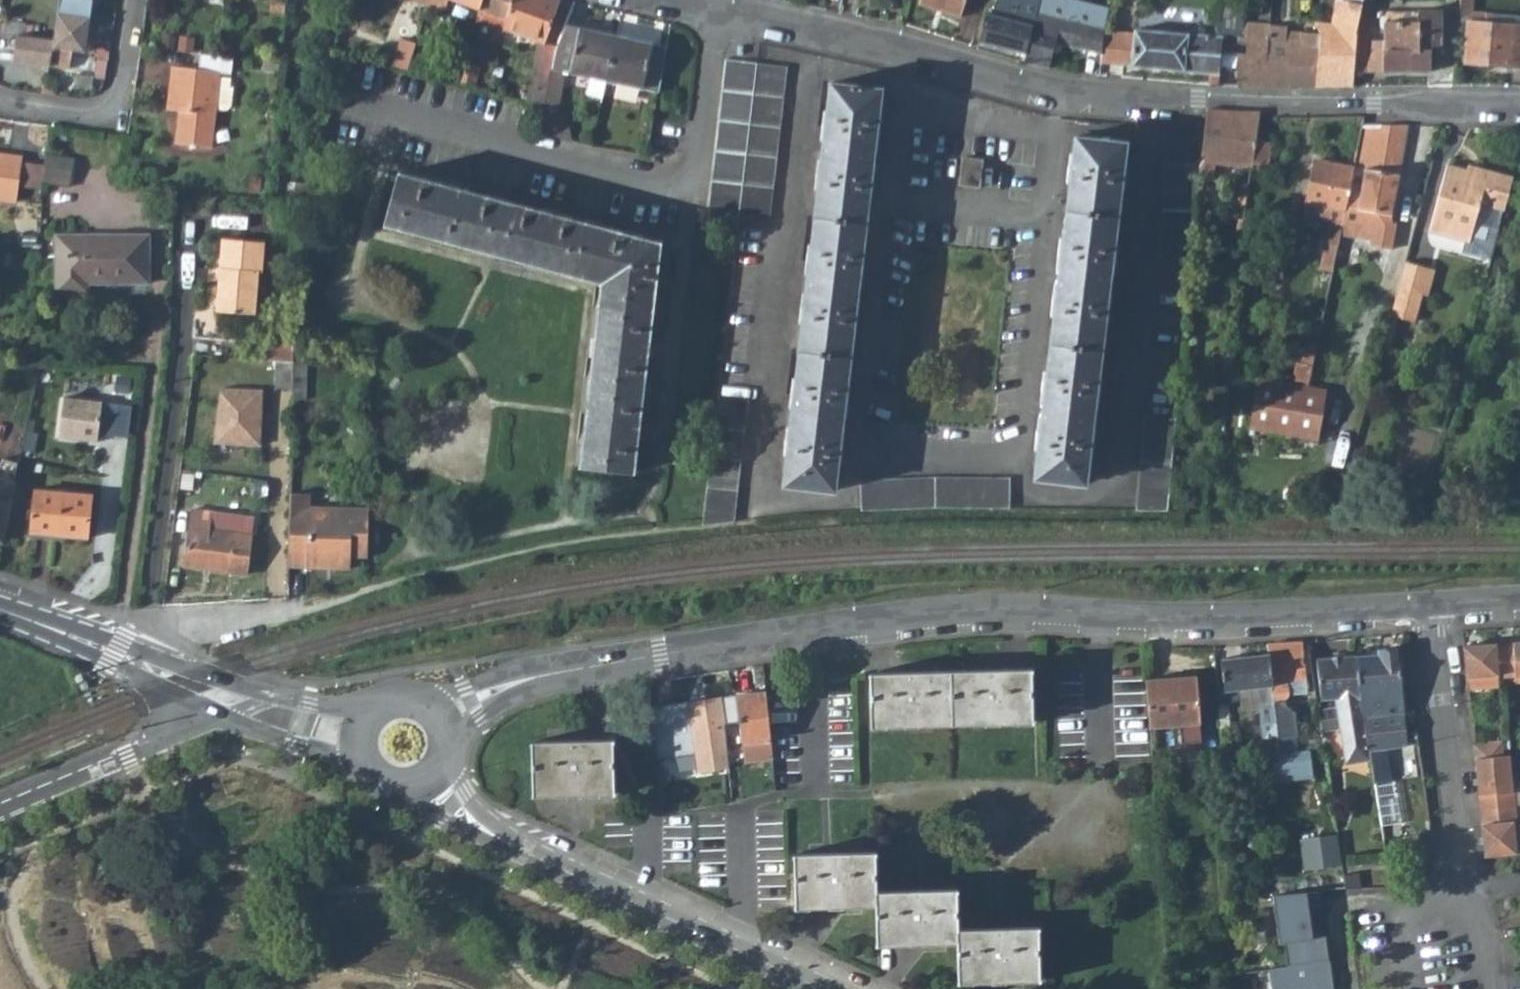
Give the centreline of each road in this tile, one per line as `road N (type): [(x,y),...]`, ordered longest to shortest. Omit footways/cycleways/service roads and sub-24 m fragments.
road 1 (tertiary): [(1428,602),(1188,618),(960,609),(542,676)]
road 2 (residential): [(1519,109),(1061,93),(653,0)]
road 3 (residential): [(1428,602),(1461,897),(1519,887)]
road 4 (residential): [(822,988),(522,849)]
road 5 (tertiary): [(384,708),(275,694),(151,653),(119,653)]
road 6 (residential): [(224,717),(0,809)]
road 7 (track): [(151,653),(372,592)]
road 8 (residential): [(132,0),(124,82),(109,112),(76,118),(0,106)]
road 9 (tertiary): [(224,717),(374,772)]
road 10 (residential): [(403,785),(438,820),(522,849)]
road 11 (tertiary): [(542,676),(512,671),(422,707)]
road 12 (tertiary): [(0,610),(119,653)]
road 13 (tertiary): [(119,653),(132,672),(224,717)]
road 14 (residential): [(522,849),(485,818),(442,760)]

